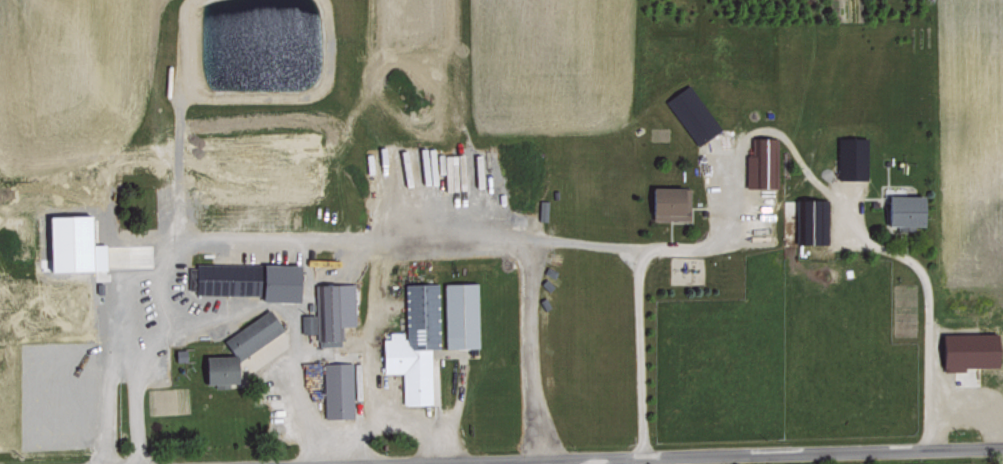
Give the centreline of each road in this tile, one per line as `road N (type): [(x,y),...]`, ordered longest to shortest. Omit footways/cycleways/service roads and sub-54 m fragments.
road 1 (residential): [(642,458),(644,257),(715,246),(730,232),(752,129),(775,128),(865,243),(920,265),(927,280),(926,450)]
road 2 (residential): [(424,463),(1002,447)]

